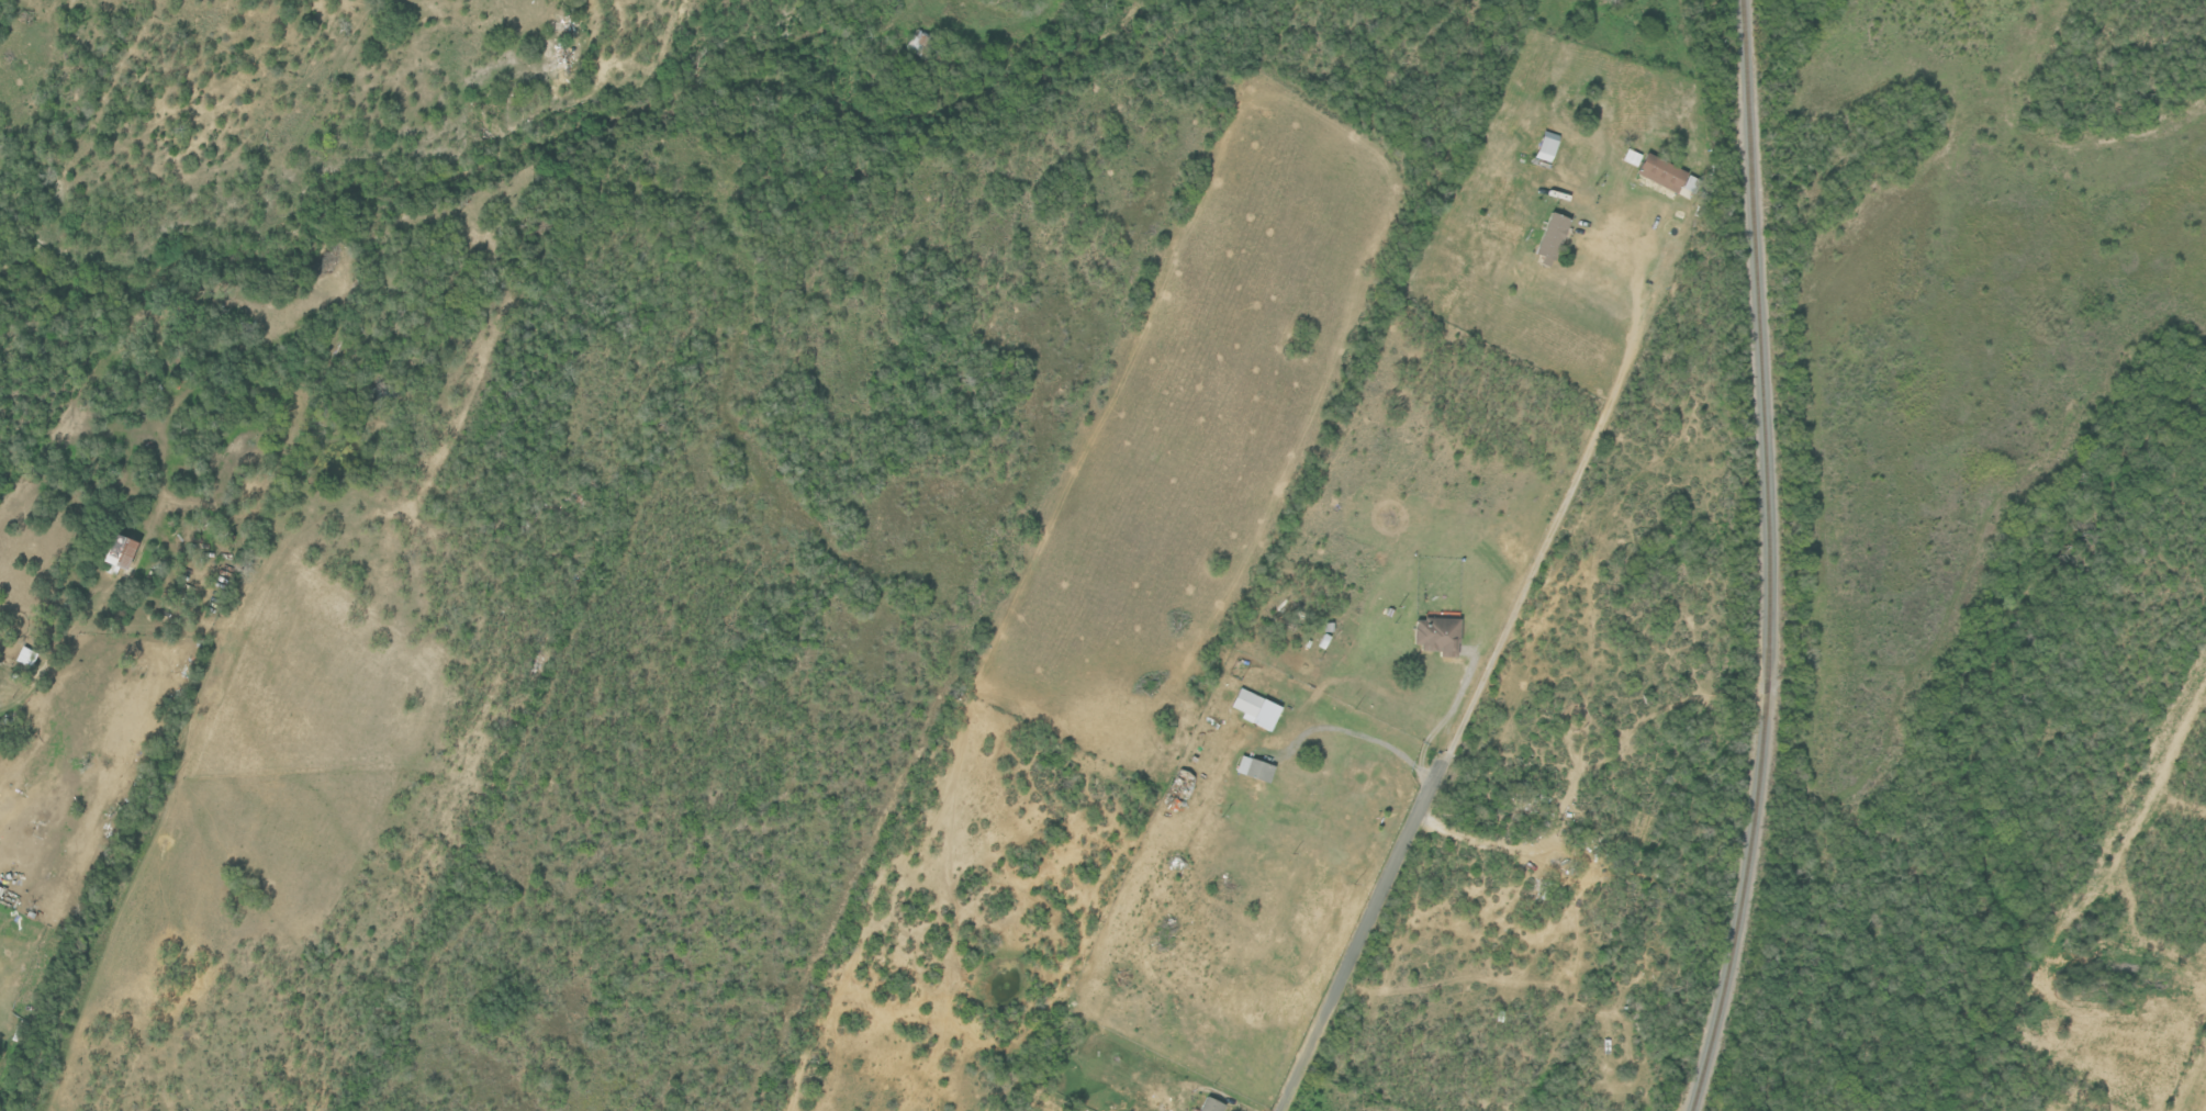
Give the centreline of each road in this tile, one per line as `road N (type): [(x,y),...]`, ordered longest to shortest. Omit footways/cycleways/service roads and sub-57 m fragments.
road 1 (residential): [(1279,1110),(1610,404),(1647,276)]

